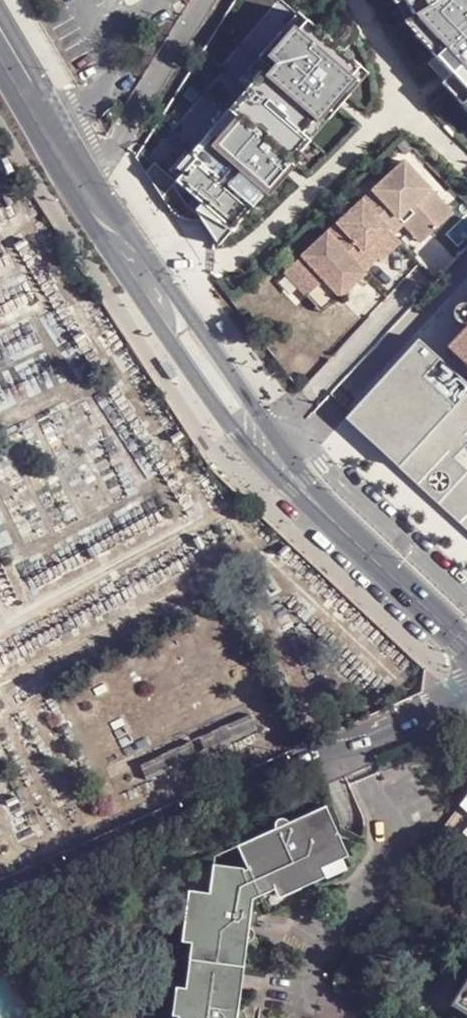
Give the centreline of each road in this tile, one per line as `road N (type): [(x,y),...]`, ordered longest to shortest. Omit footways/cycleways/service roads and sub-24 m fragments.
road 1 (tertiary): [(0,894),(466,682)]
road 2 (primary): [(152,290),(0,56)]
road 3 (primary): [(466,649),(286,472)]
road 4 (primary): [(152,290),(166,332),(231,432),(286,472)]
road 5 (unclassified): [(426,273),(268,433)]
road 6 (primary): [(268,433),(194,322),(152,290)]

